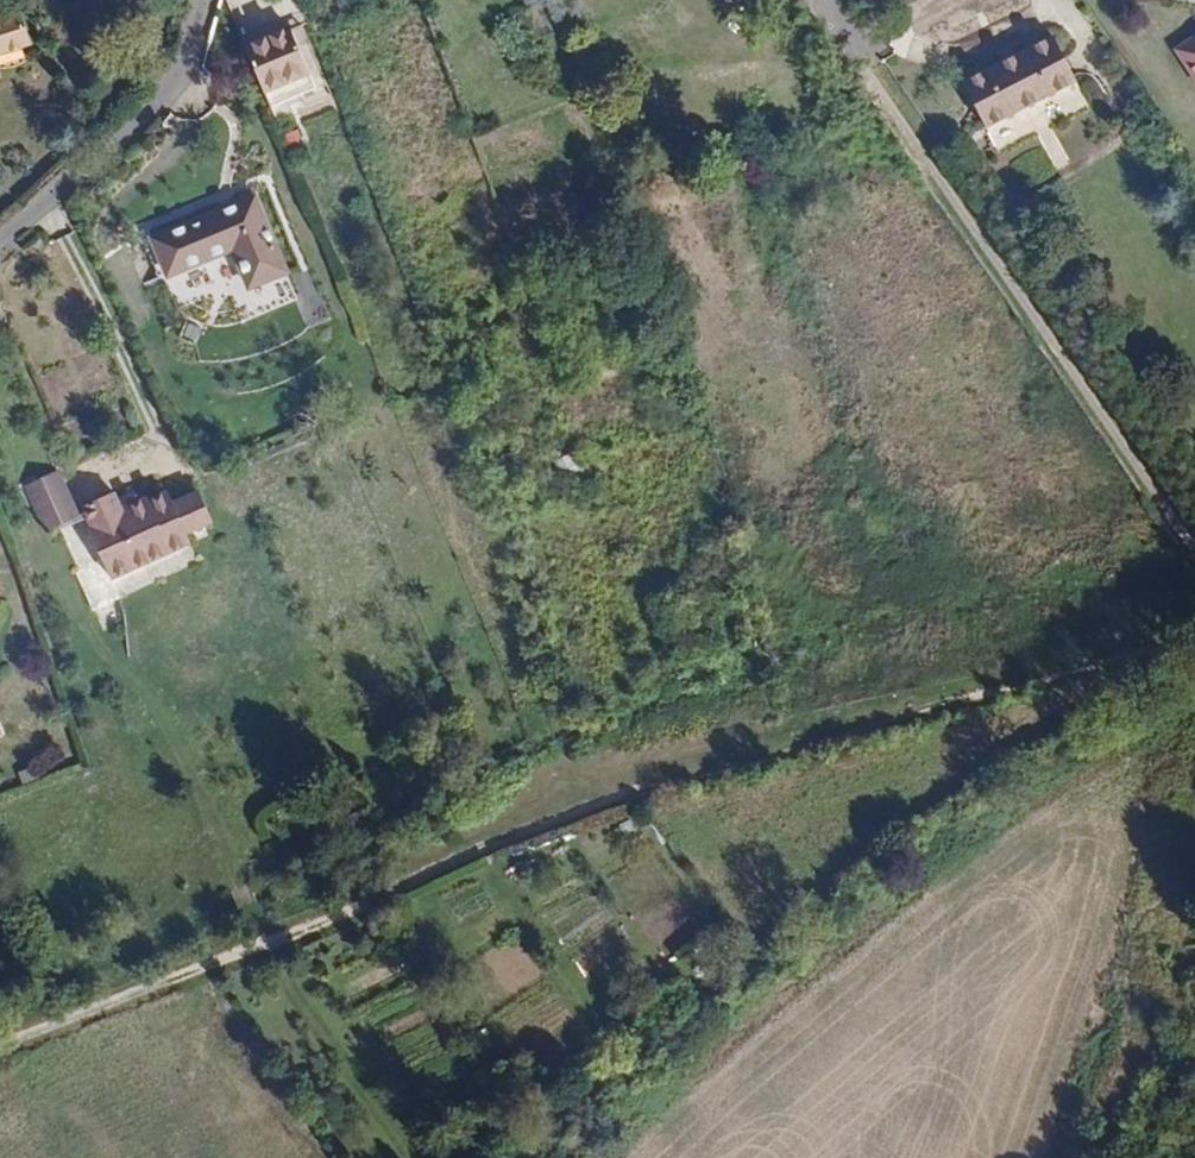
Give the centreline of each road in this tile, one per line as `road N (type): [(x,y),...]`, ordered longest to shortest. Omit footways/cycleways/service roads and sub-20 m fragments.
road 1 (track): [(0,1045),(510,837),(1125,657),(1194,628)]
road 2 (track): [(865,72),(1194,557)]
road 3 (residential): [(0,238),(139,121),(188,48),(203,0)]

